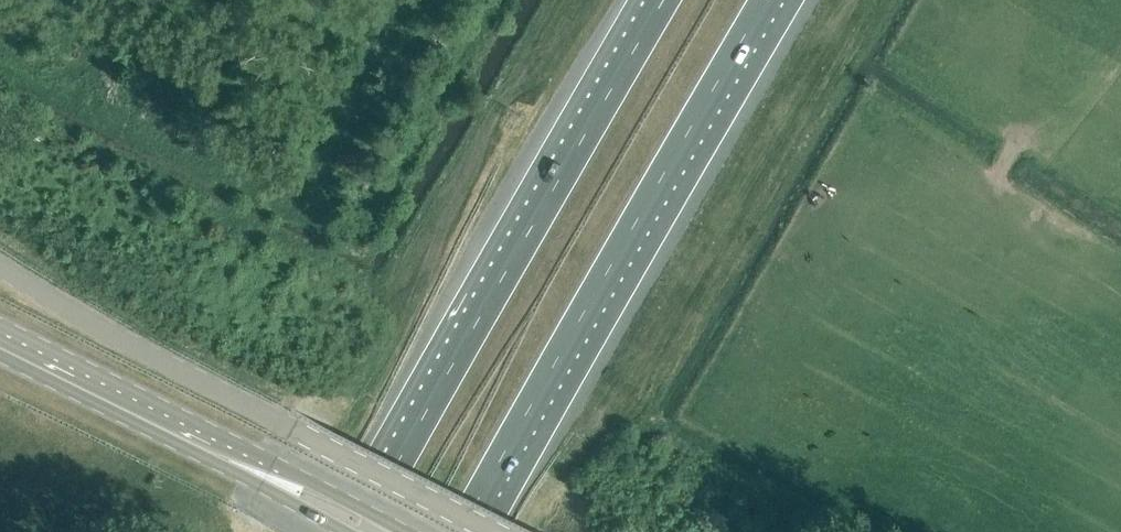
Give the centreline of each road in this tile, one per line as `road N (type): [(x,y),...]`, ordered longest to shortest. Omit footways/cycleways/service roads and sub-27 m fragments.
road 1 (motorway): [(458,531),(765,0)]
road 2 (motorway): [(663,0),(356,531)]
road 3 (unclassified): [(504,531),(296,430),(0,266)]
road 4 (primary): [(414,531),(0,326)]
road 5 (primary): [(0,356),(353,531)]

